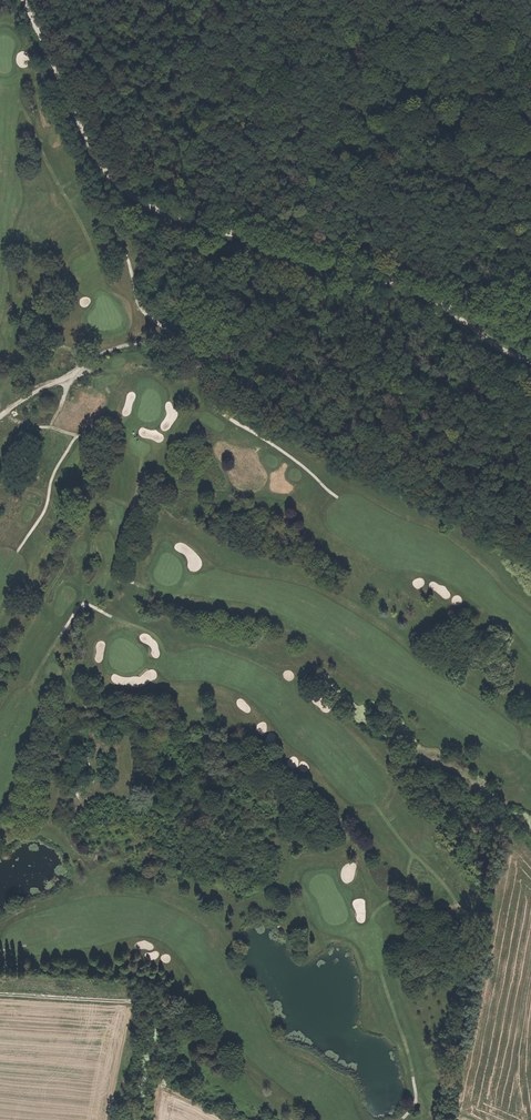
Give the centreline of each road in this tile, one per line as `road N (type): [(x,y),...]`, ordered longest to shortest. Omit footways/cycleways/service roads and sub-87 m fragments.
road 1 (track): [(161,211),(429,303),(530,363)]
road 2 (track): [(195,335),(223,369),(530,520)]
road 3 (track): [(161,211),(157,248),(195,335),(201,391),(325,481)]
road 4 (track): [(161,1119),(168,999),(0,990)]
road 5 (track): [(22,0),(88,153),(119,191),(161,211)]

